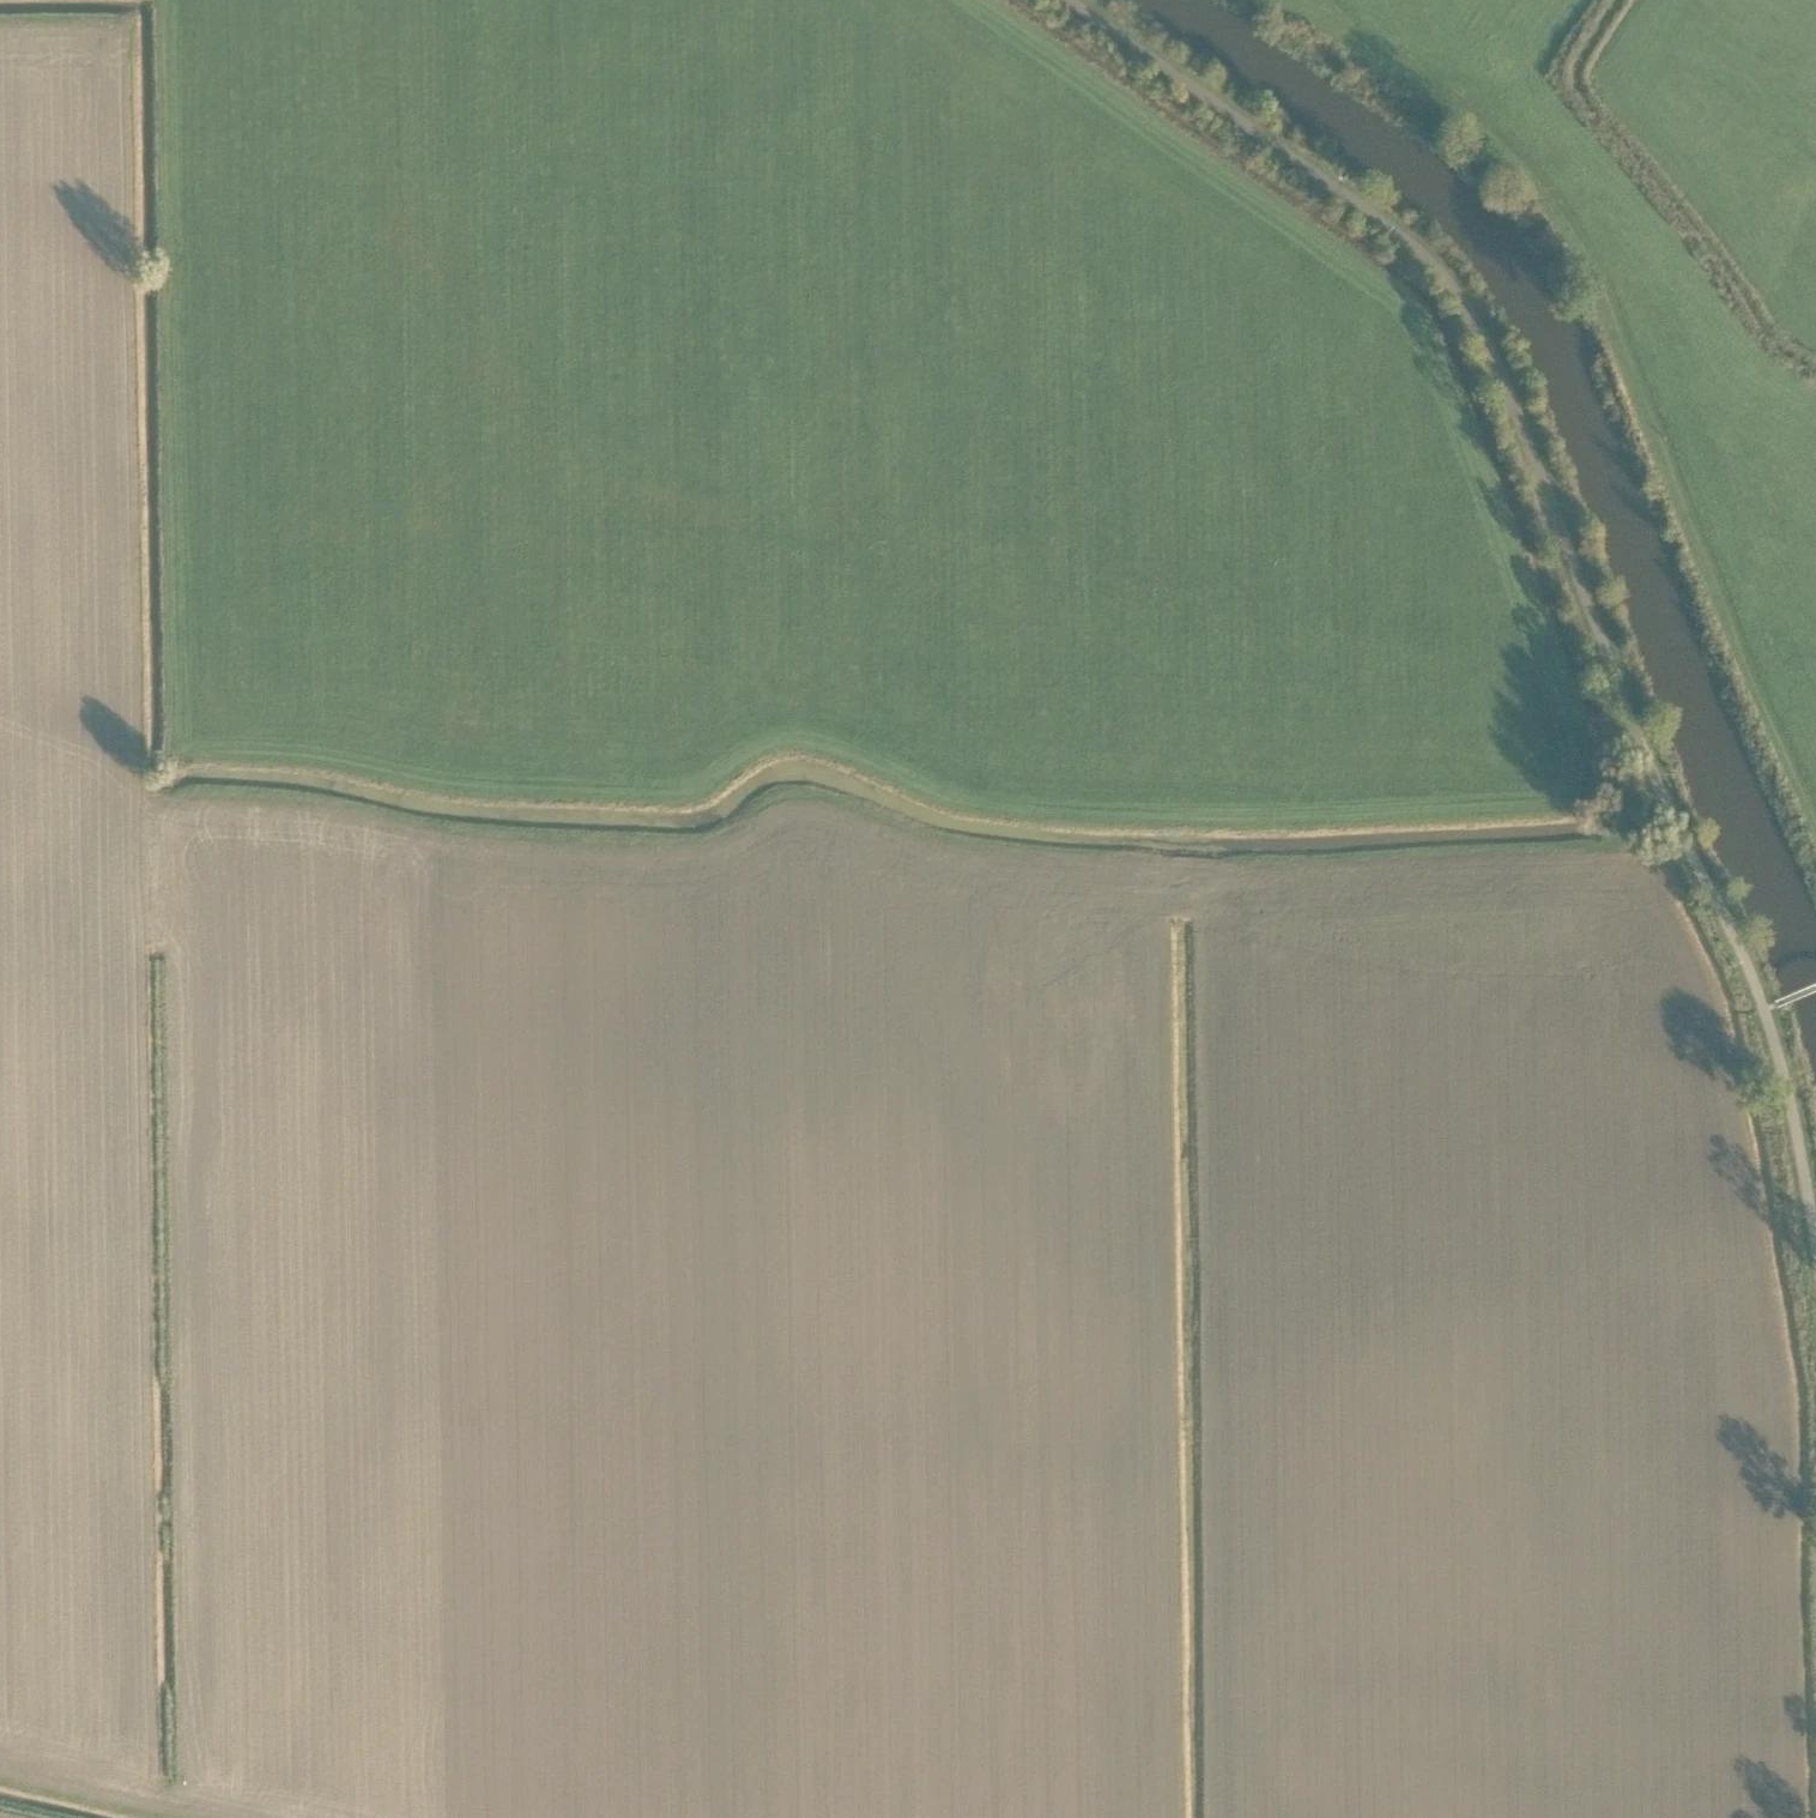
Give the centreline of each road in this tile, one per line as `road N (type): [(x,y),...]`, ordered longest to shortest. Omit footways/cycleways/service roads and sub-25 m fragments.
road 1 (track): [(1815,799),(1582,233),(1467,96),(1337,0)]

